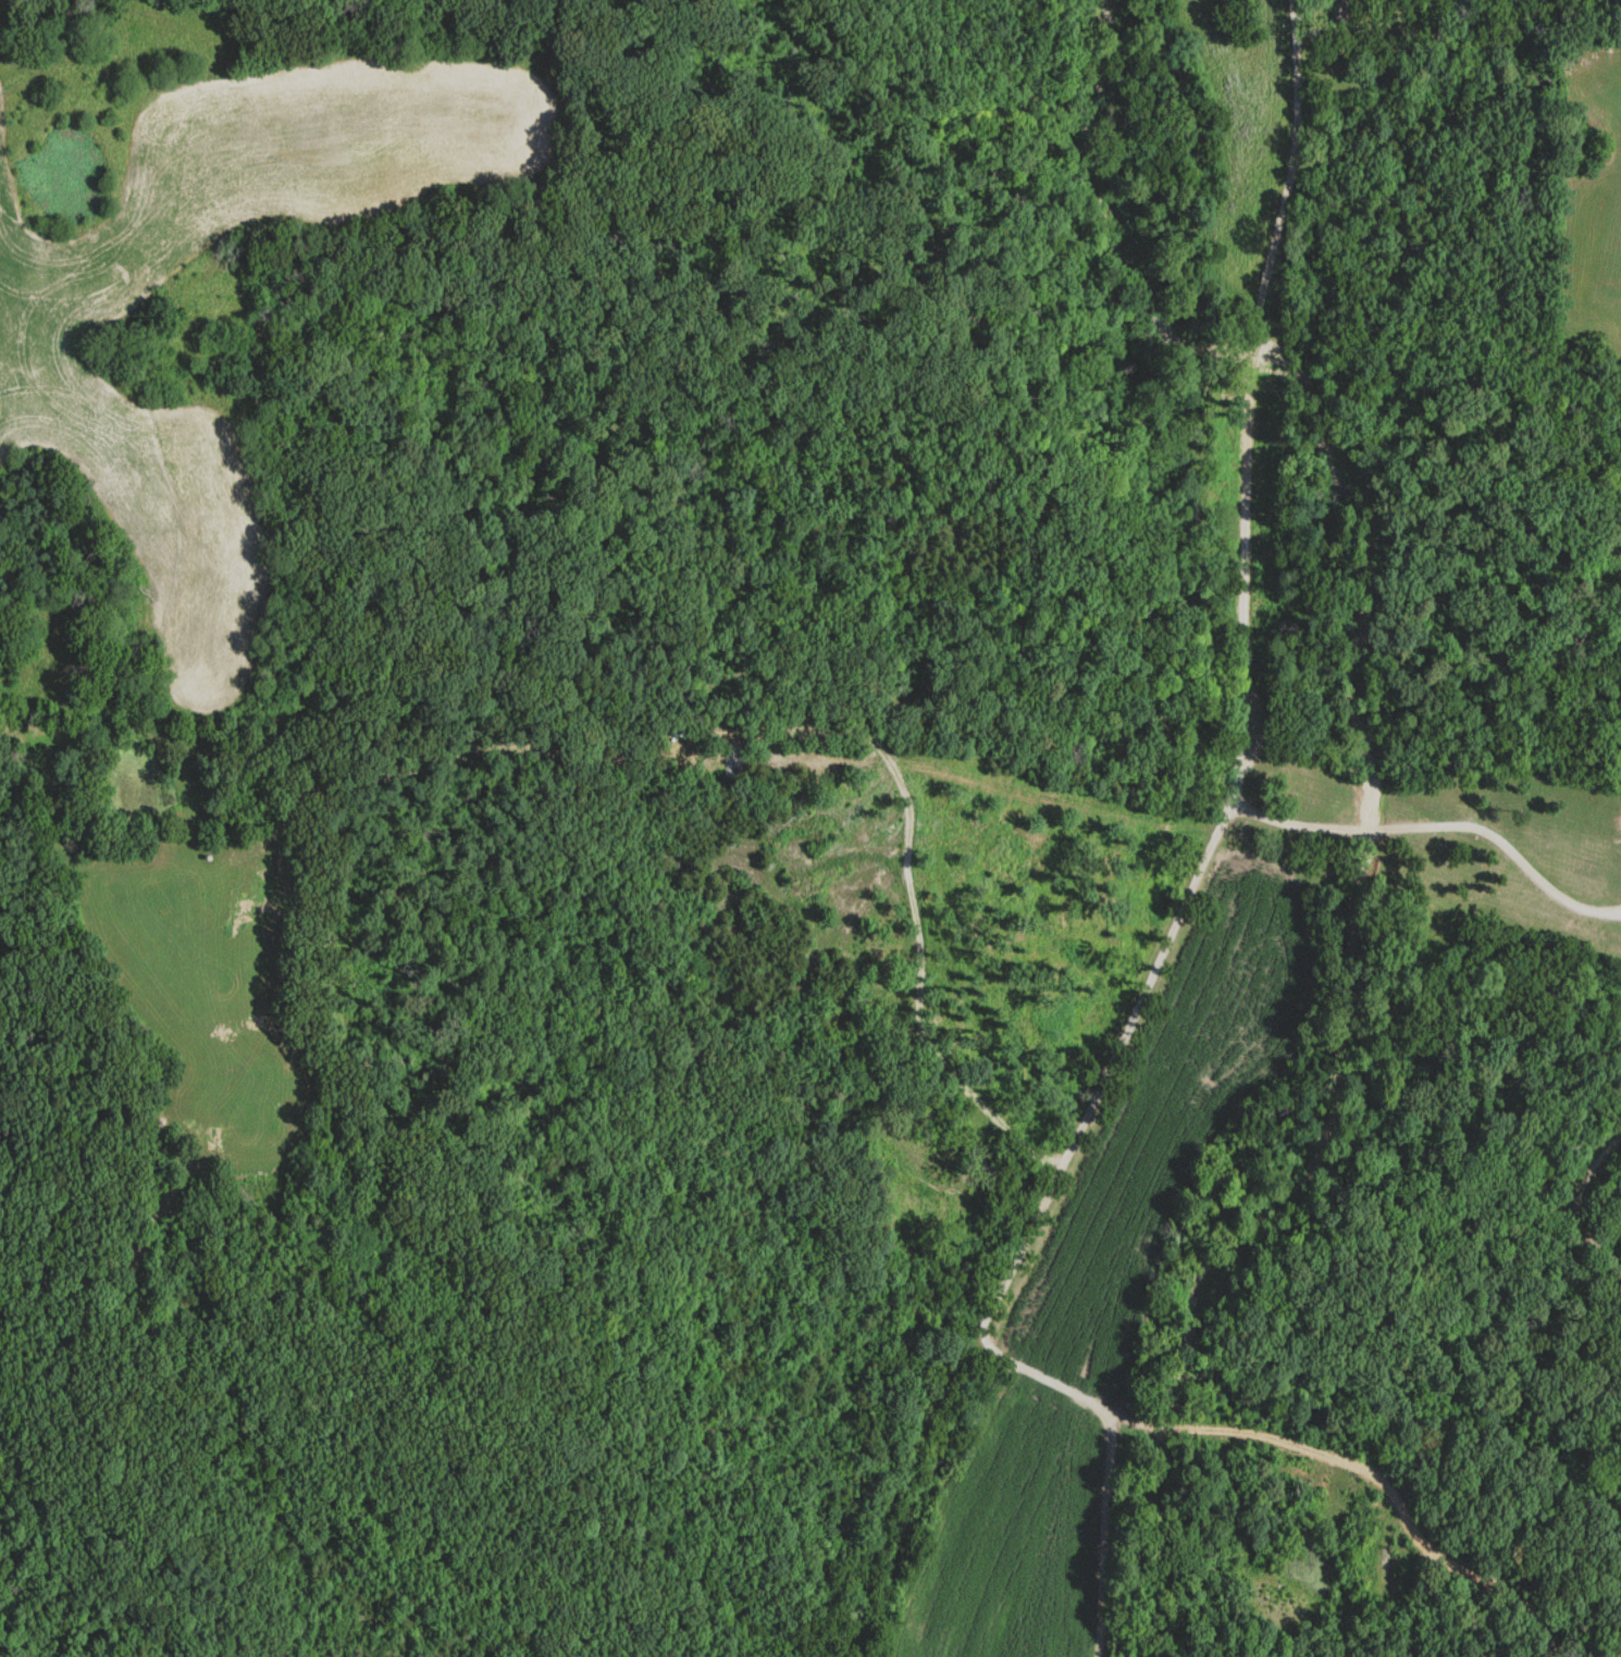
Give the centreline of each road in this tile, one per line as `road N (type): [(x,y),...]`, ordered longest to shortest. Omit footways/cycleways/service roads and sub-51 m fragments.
road 1 (residential): [(1130,1019),(1228,812),(1241,762),(1242,553),(1255,352),(1279,196),(1285,0)]
road 2 (residential): [(1130,1019),(894,1492),(854,1623),(855,1656)]
road 3 (residential): [(1241,744),(1463,807),(1563,887),(1620,908)]

